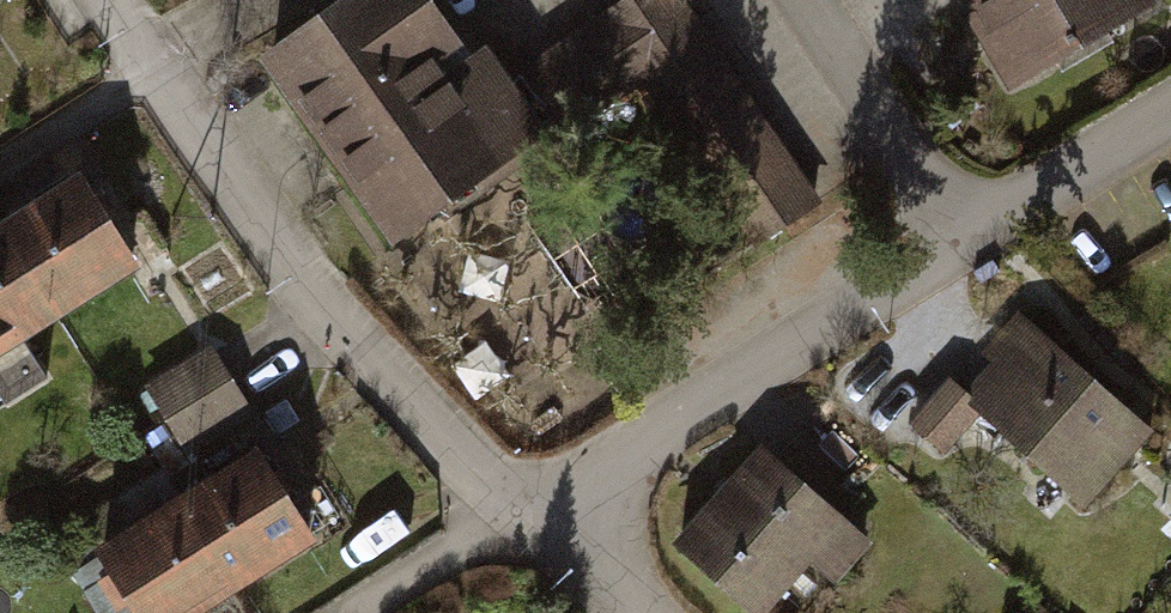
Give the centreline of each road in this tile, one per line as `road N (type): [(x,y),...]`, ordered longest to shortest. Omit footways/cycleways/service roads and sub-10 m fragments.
road 1 (residential): [(524,511),(344,330),(255,216),(110,0)]
road 2 (residential): [(524,511),(967,236)]
road 3 (residential): [(967,236),(809,0)]
road 4 (residential): [(967,236),(1170,114)]
road 5 (residential): [(636,612),(524,511)]

